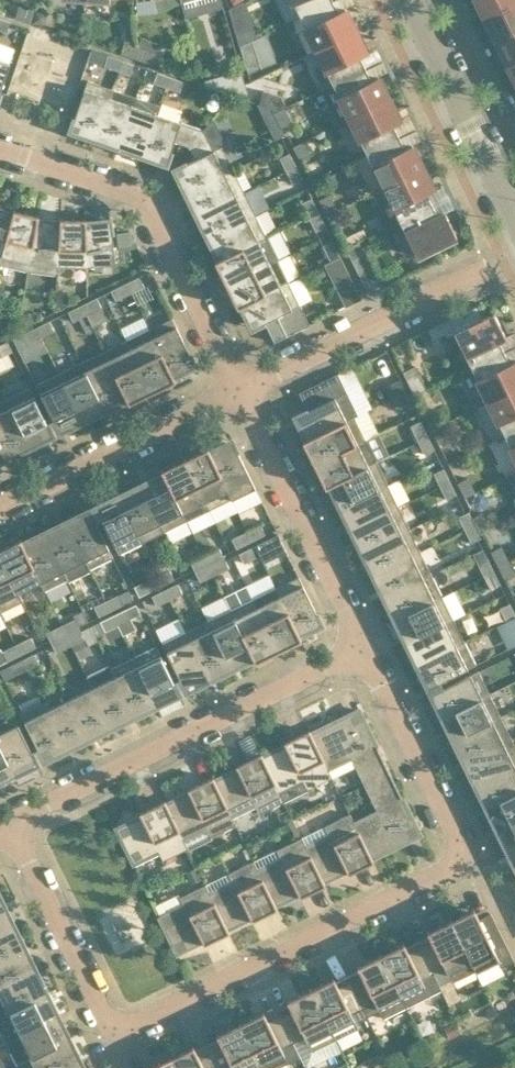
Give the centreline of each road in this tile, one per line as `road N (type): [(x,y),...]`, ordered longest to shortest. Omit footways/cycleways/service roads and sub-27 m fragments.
road 1 (residential): [(108,1037),(458,857),(363,648)]
road 2 (residential): [(11,821),(363,648)]
road 3 (residential): [(239,392),(147,203),(0,151)]
road 4 (residential): [(239,392),(514,256)]
road 5 (residential): [(363,648),(239,392)]
road 6 (residential): [(0,507),(239,392)]
road 7 (tertiary): [(514,216),(408,0)]
road 8 (residential): [(11,821),(108,1037)]

